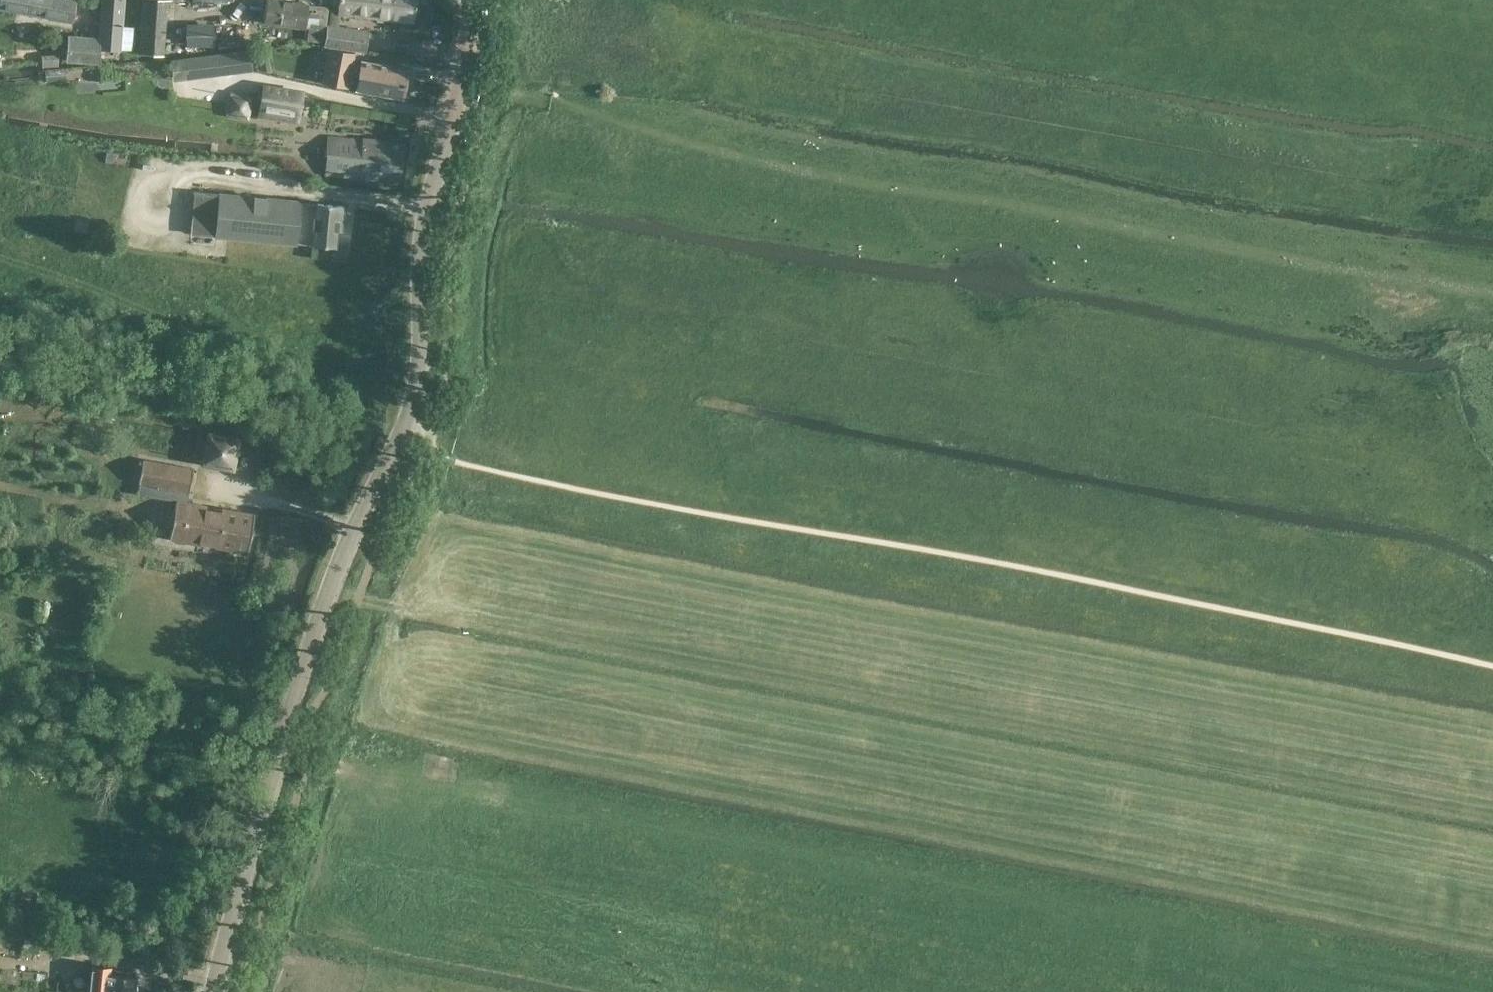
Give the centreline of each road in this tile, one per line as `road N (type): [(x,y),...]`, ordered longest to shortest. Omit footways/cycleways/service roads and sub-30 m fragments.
road 1 (tertiary): [(218,991),(291,699),(338,566),(416,399),(425,222),(466,49),(467,0)]

